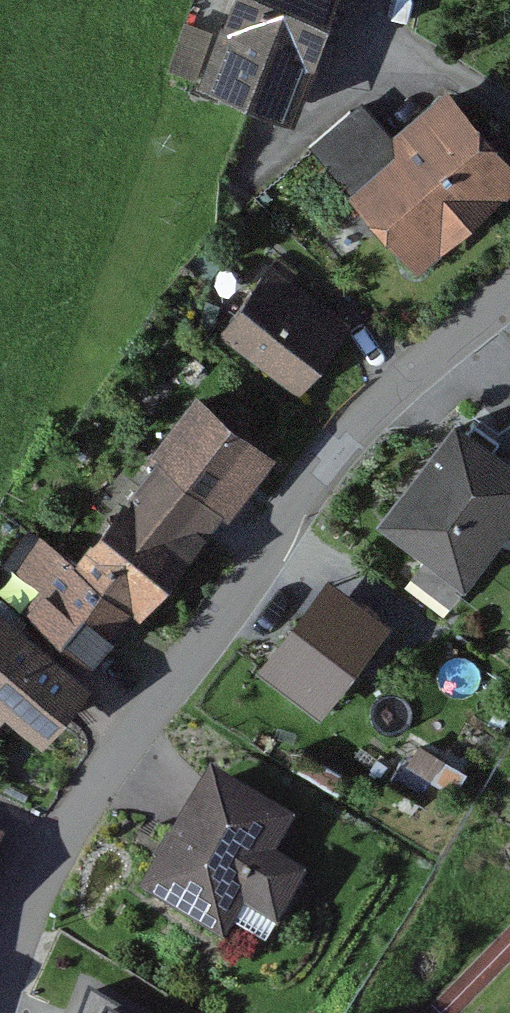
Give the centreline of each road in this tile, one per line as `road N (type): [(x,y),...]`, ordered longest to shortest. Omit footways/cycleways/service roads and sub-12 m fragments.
road 1 (residential): [(0,1000),(19,936),(72,821),(313,478),(427,355),(509,299)]

